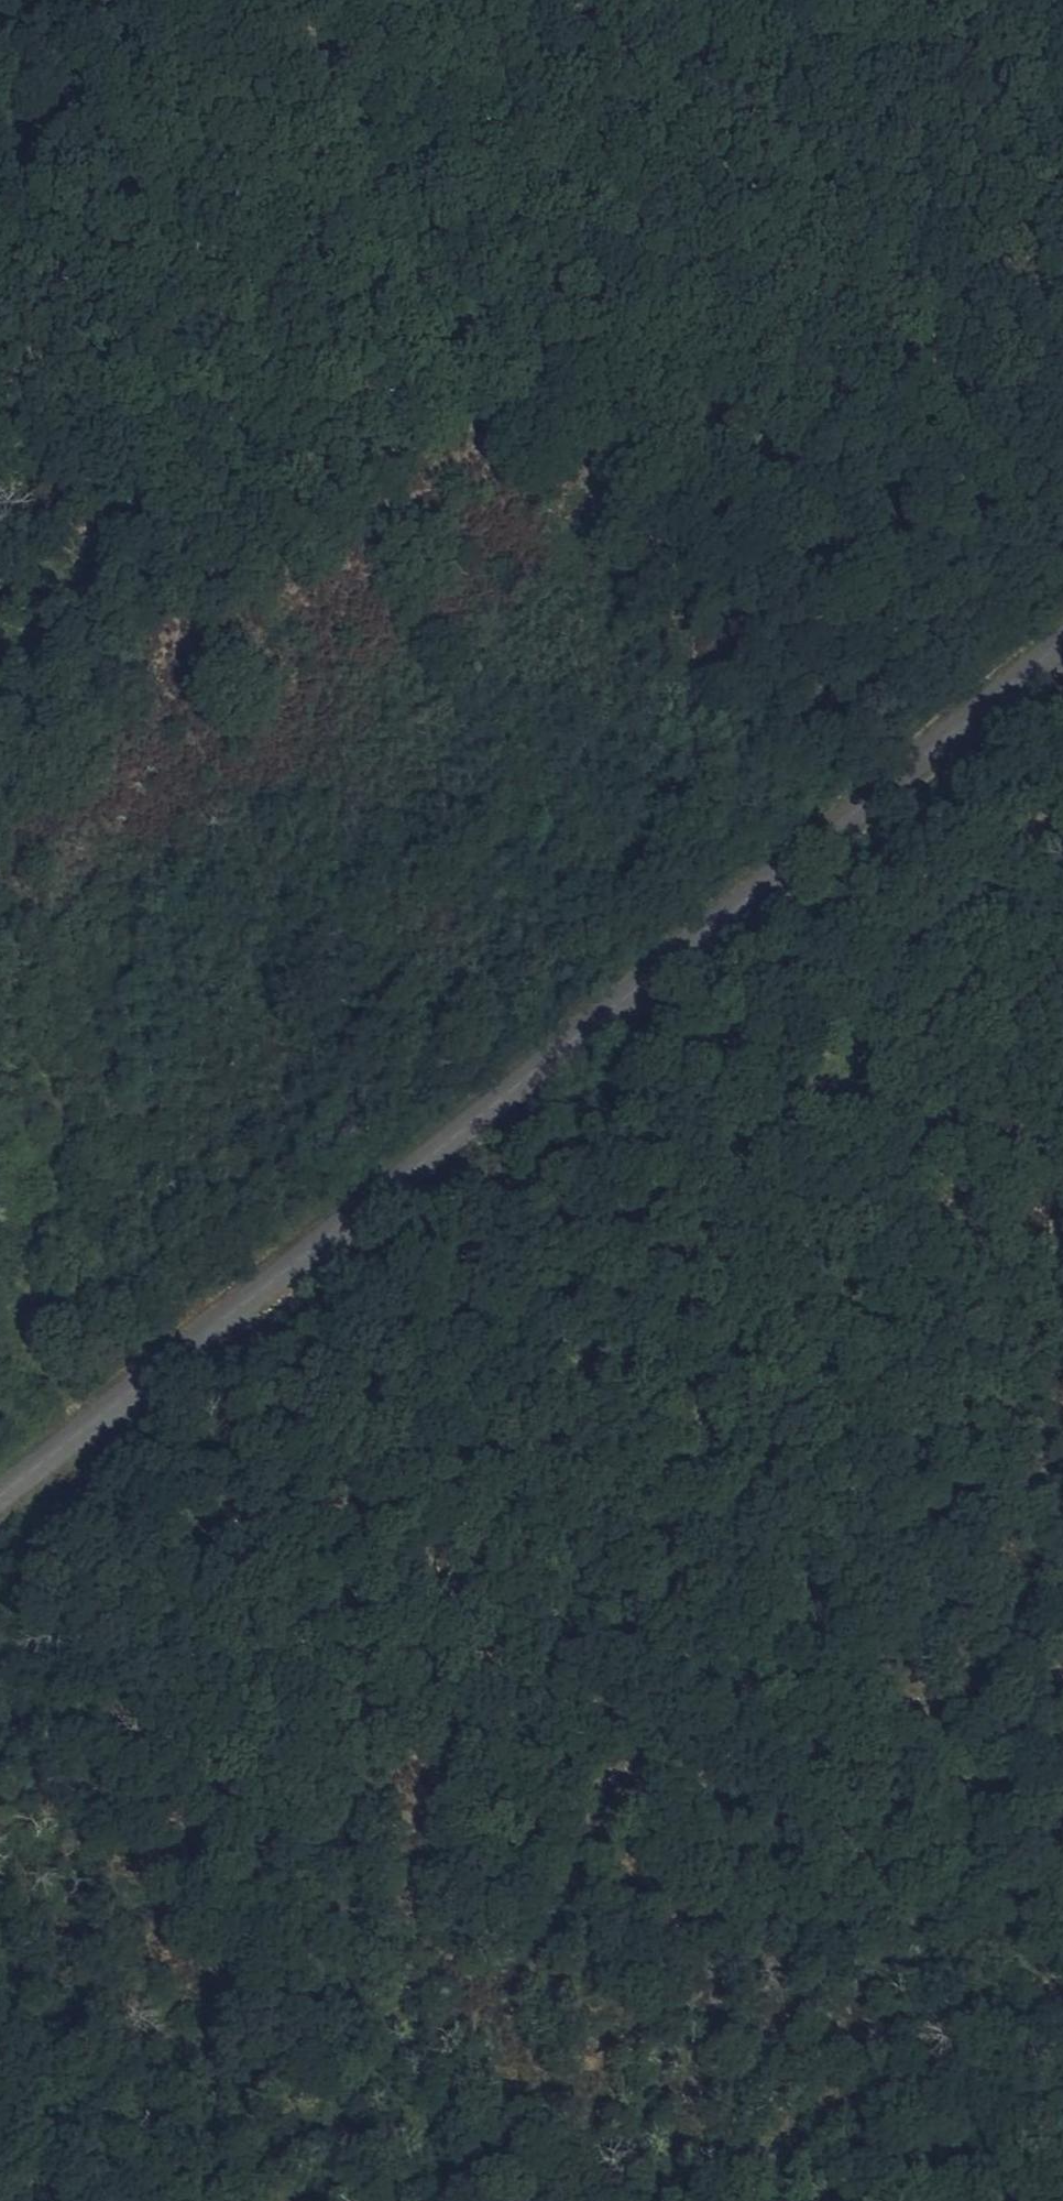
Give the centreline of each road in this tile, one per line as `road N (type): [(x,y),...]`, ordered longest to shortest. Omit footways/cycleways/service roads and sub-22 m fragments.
road 1 (tertiary): [(0,1492),(1062,636)]

